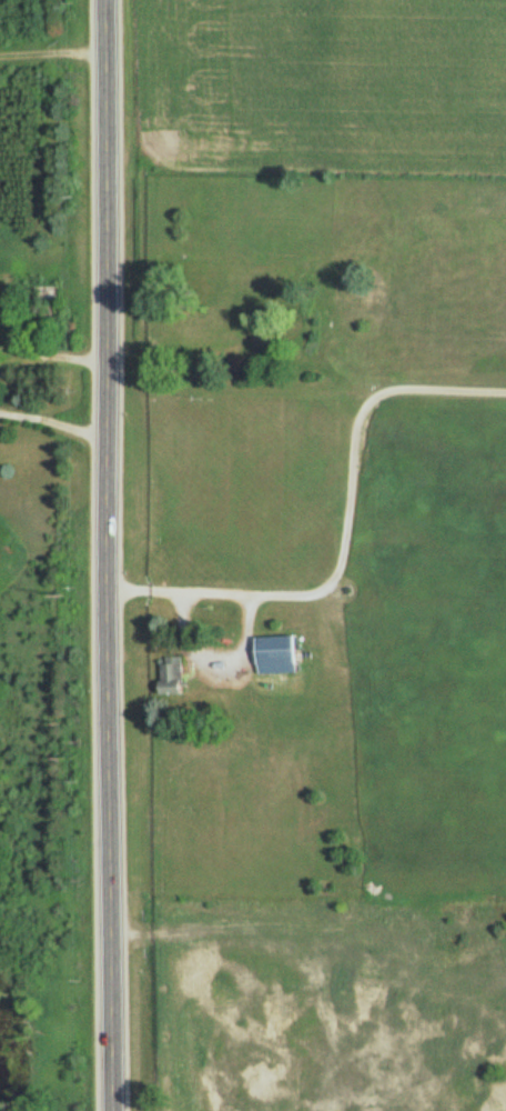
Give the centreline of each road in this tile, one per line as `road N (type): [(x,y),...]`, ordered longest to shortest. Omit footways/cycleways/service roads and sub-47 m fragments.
road 1 (secondary): [(120,1110),(106,0)]
road 2 (residential): [(505,406),(381,406),(361,590),(114,583)]

